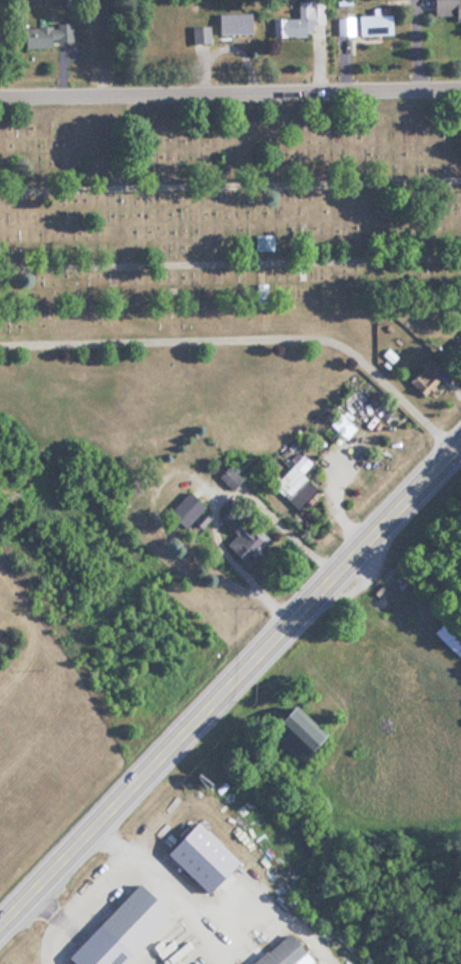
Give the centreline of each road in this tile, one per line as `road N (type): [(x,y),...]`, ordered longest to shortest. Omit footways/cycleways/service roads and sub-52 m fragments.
road 1 (primary): [(0,936),(460,447)]
road 2 (tertiary): [(0,100),(460,90)]

